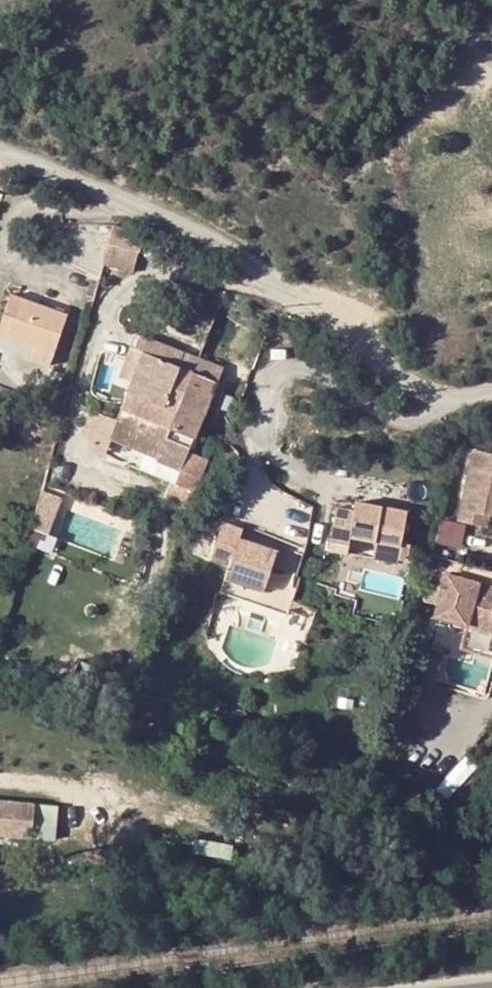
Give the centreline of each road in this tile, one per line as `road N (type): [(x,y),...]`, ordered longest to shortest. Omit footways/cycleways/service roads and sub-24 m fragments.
road 1 (residential): [(491,390),(458,399),(429,395),(198,228),(0,145)]

